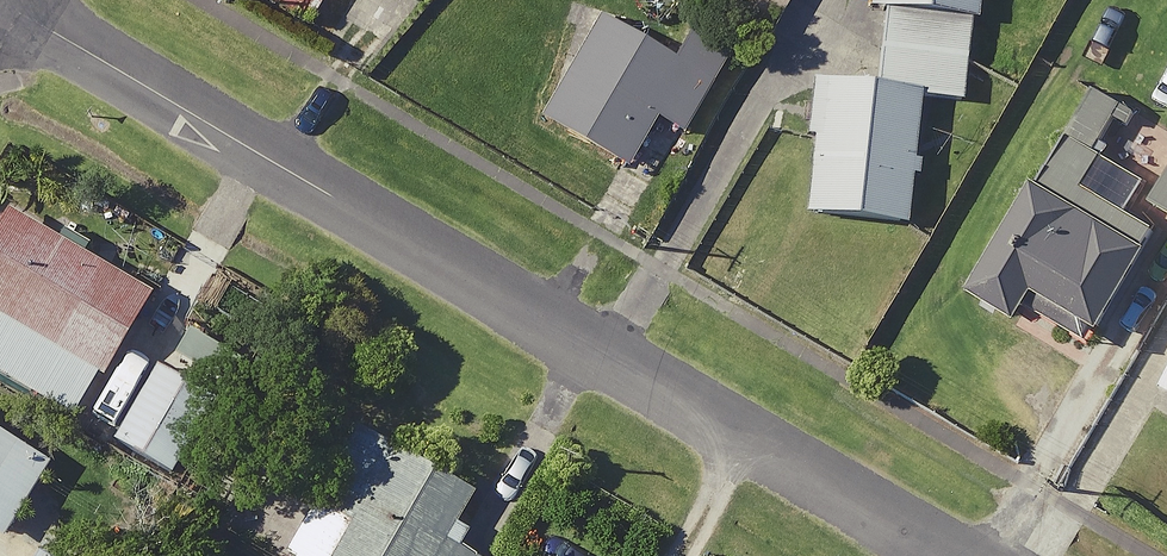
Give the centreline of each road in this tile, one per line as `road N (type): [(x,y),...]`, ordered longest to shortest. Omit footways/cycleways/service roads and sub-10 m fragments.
road 1 (residential): [(1,0),(961,555)]

